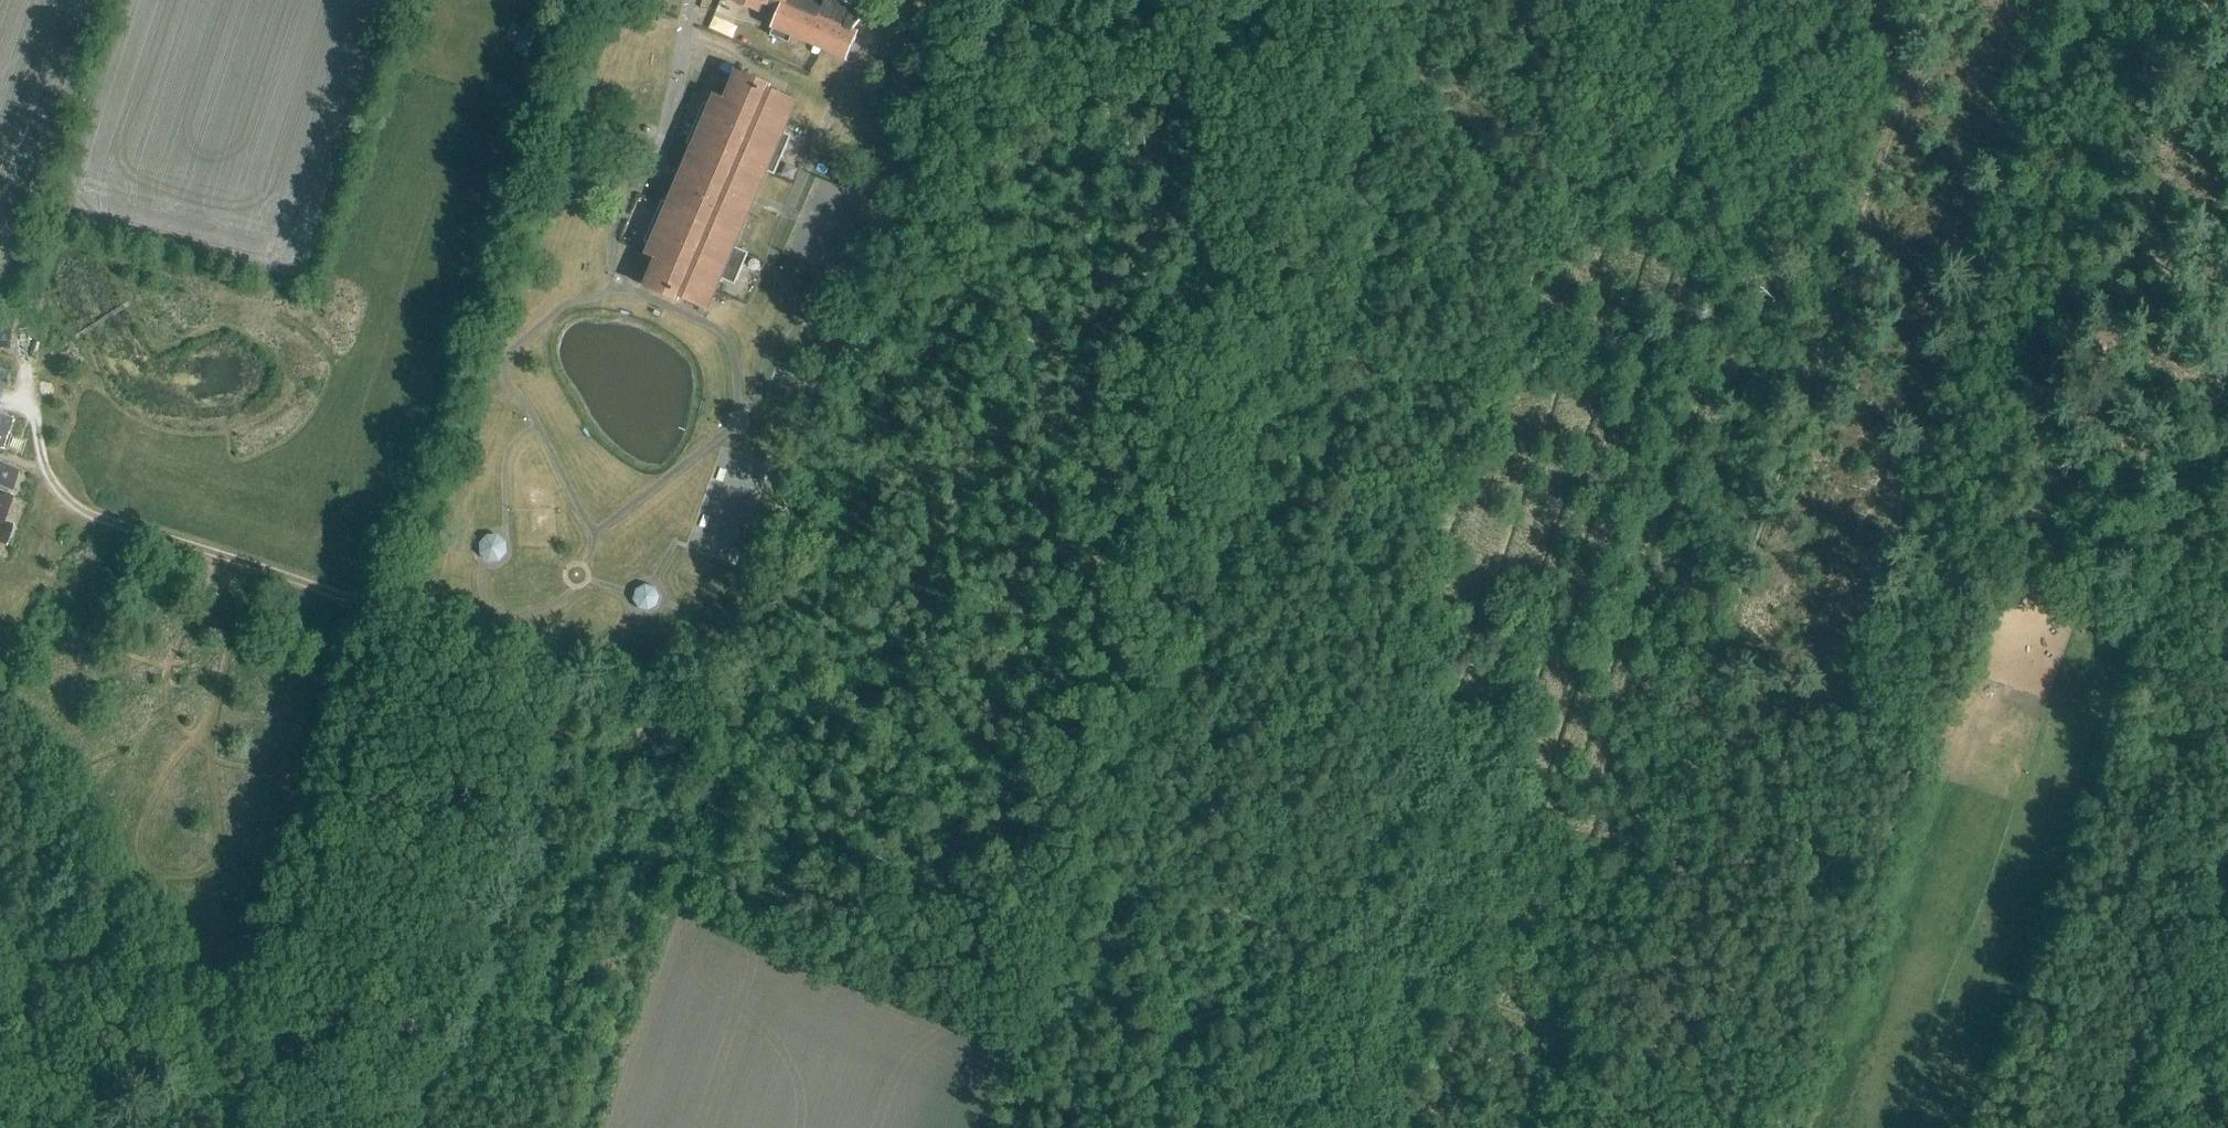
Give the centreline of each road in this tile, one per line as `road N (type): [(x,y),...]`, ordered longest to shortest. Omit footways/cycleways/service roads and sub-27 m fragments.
road 1 (track): [(1015,1022),(1100,836),(1376,0)]
road 2 (residential): [(584,0),(402,561),(386,587),(101,511),(49,462)]
road 3 (residential): [(619,250),(690,73),(703,0)]
road 4 (track): [(105,1127),(62,1035),(0,947)]
road 5 (tertiary): [(2159,1127),(2227,931)]
road 6 (track): [(2227,428),(2148,606)]

